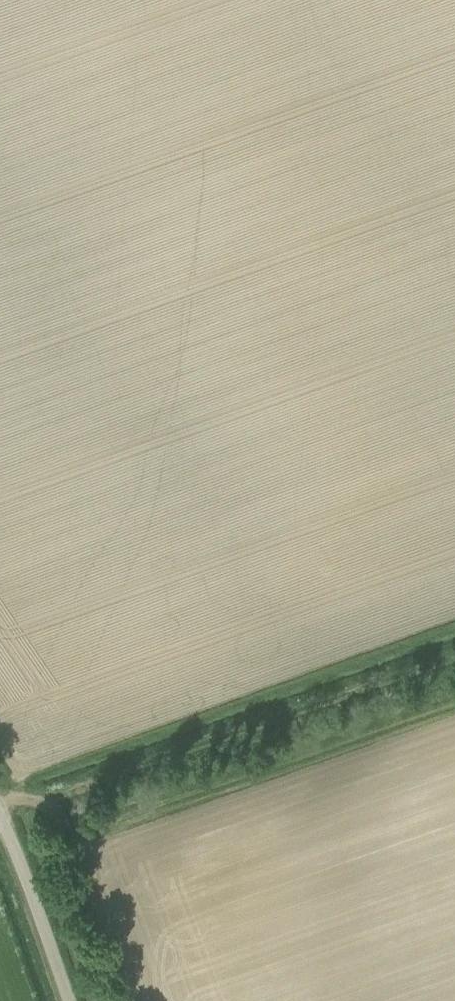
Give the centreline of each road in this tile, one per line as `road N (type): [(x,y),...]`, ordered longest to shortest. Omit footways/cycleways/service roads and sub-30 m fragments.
road 1 (unclassified): [(62,1000),(0,838)]

